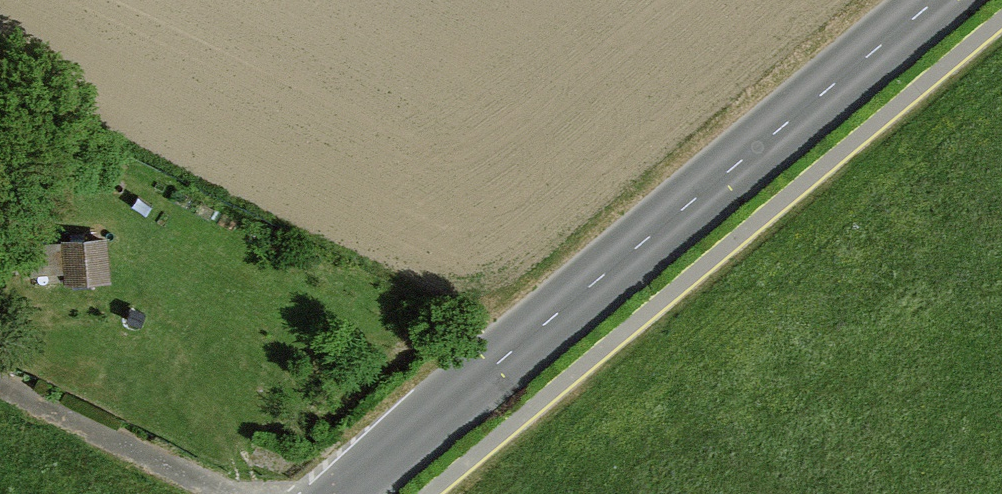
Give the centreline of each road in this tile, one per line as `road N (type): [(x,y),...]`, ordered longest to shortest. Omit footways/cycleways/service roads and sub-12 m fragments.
road 1 (track): [(0,54),(415,265),(488,276),(518,271),(548,252),(852,0)]
road 2 (tertiary): [(340,493),(937,0)]

